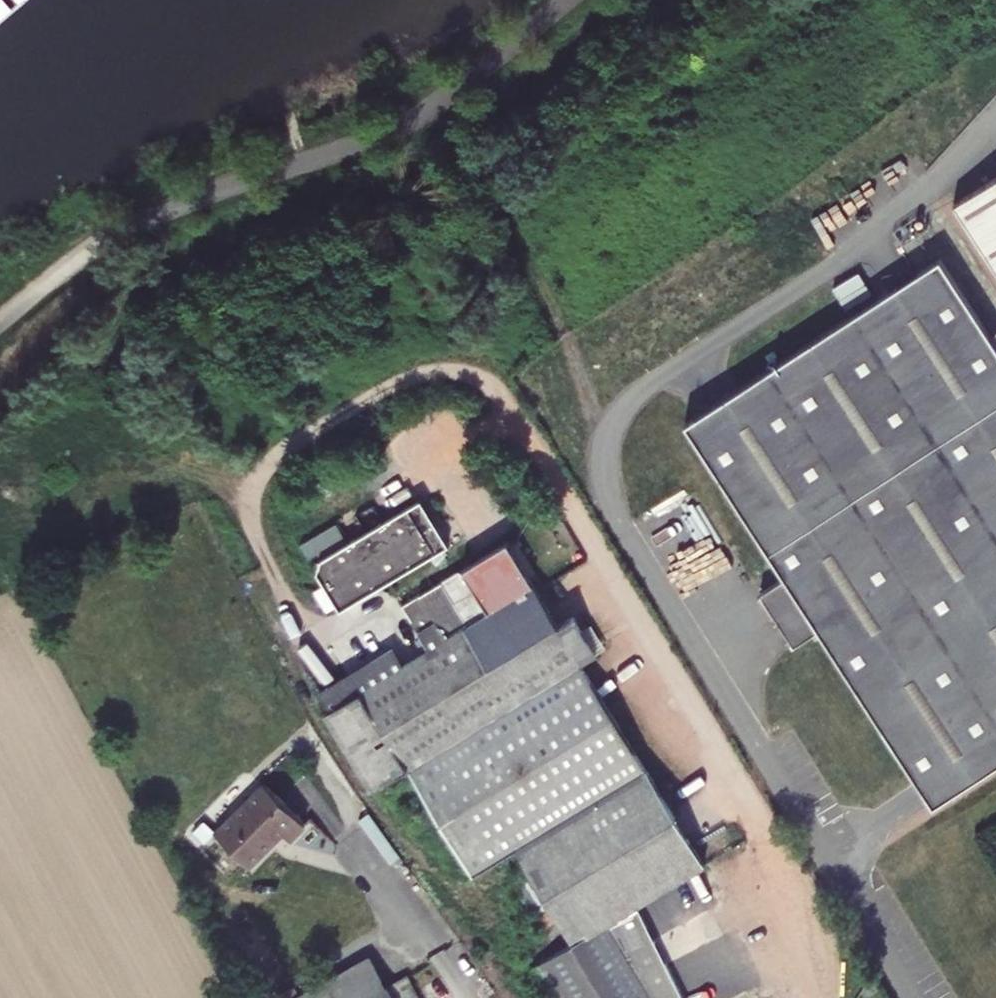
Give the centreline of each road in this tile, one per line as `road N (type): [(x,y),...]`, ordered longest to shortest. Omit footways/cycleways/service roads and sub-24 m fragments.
road 1 (unknown): [(0,323),(112,235),(403,124),(451,96),(565,0)]

